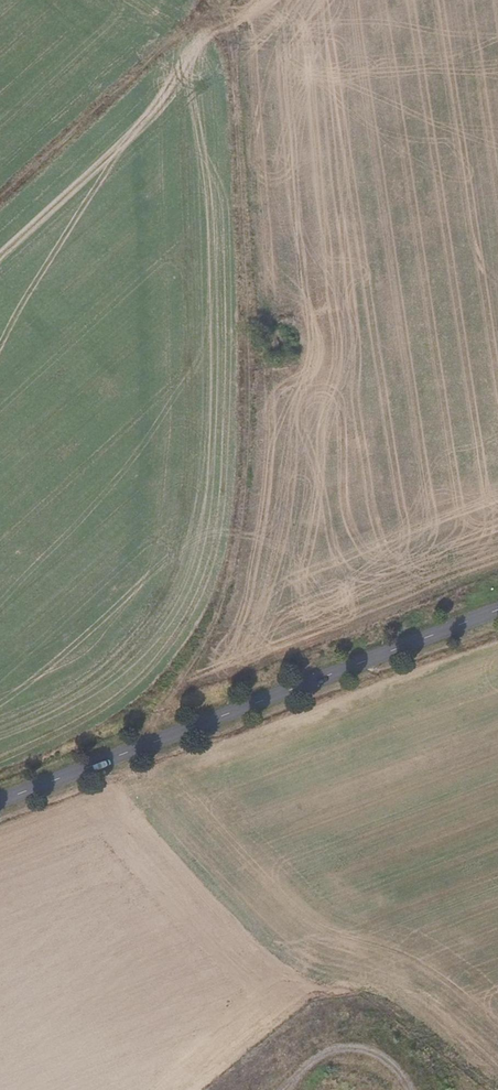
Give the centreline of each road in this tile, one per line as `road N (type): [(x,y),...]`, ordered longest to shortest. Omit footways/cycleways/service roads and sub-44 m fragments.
road 1 (track): [(218,6),(230,32),(239,164),(248,414),(241,515),(229,584),(157,716),(158,740)]
road 2 (tertiary): [(497,610),(0,803)]
road 3 (track): [(0,199),(218,6)]

